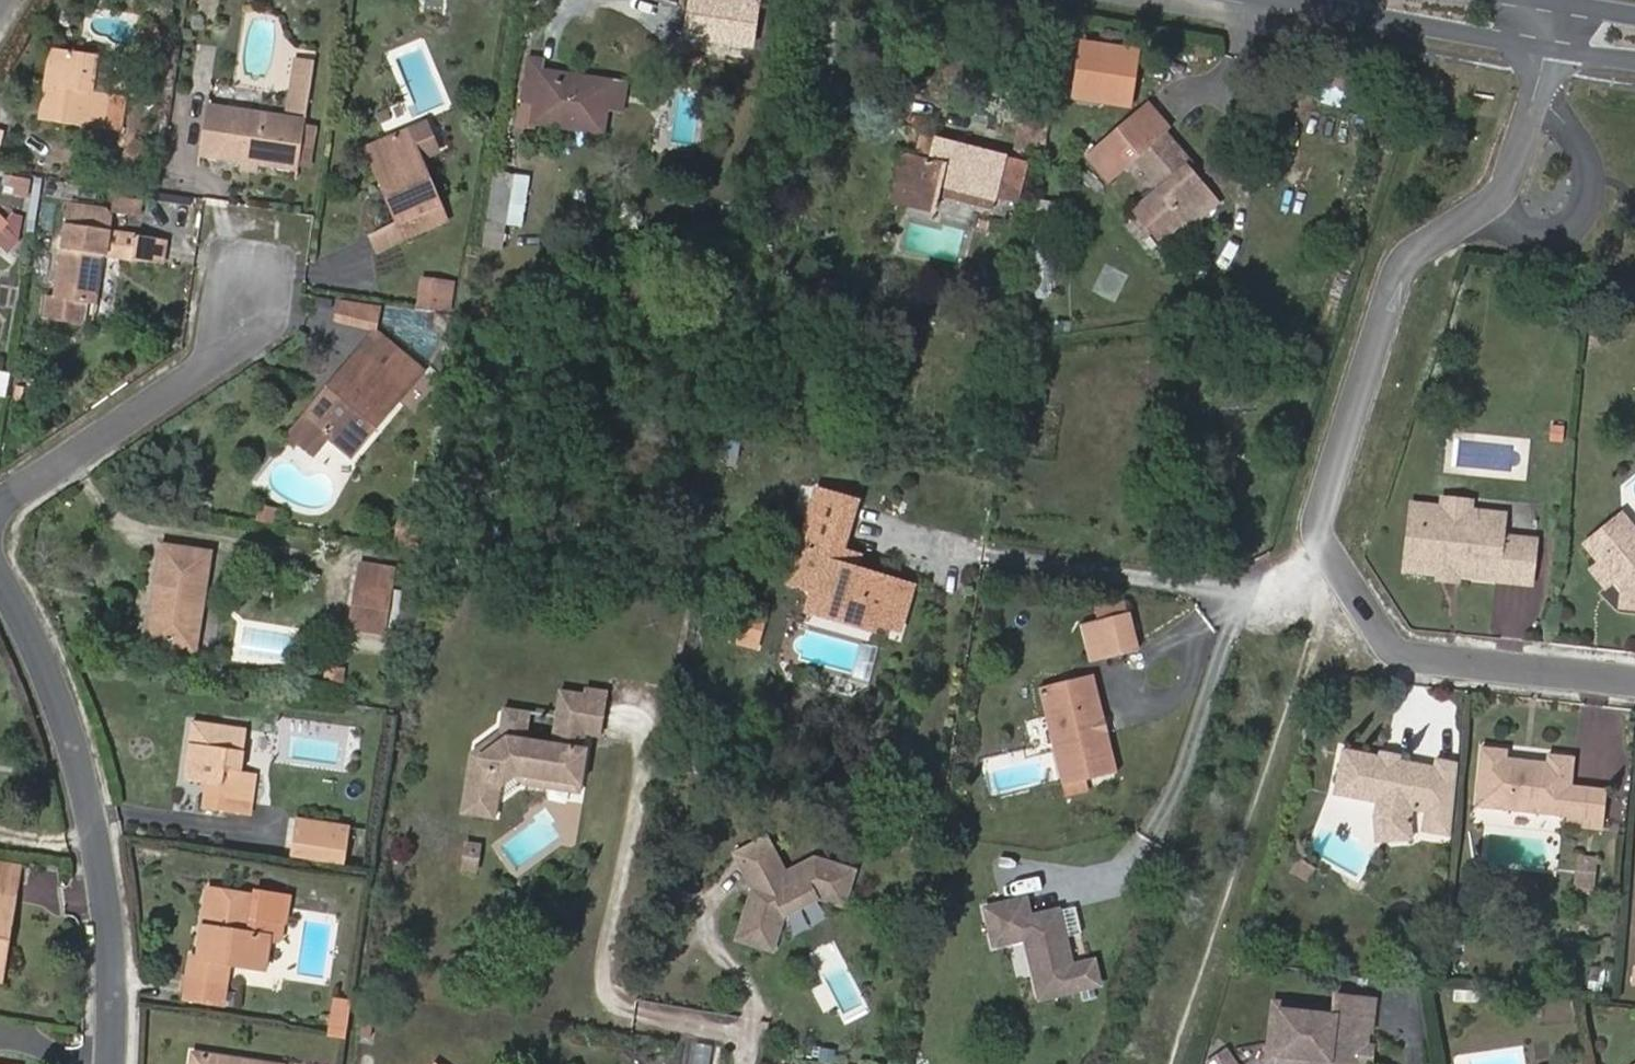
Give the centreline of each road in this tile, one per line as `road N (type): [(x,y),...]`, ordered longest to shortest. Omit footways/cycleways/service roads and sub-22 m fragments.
road 1 (residential): [(1634,684),(1410,660),(1387,643),(1324,533),(1396,281),(1417,251),(1496,201),(1536,98),(1545,47)]
road 2 (residential): [(0,564),(73,693),(110,843),(123,985),(119,1063)]
road 3 (residential): [(0,506),(223,354),(250,291)]
road 4 (tertiary): [(1264,0),(1545,47)]

